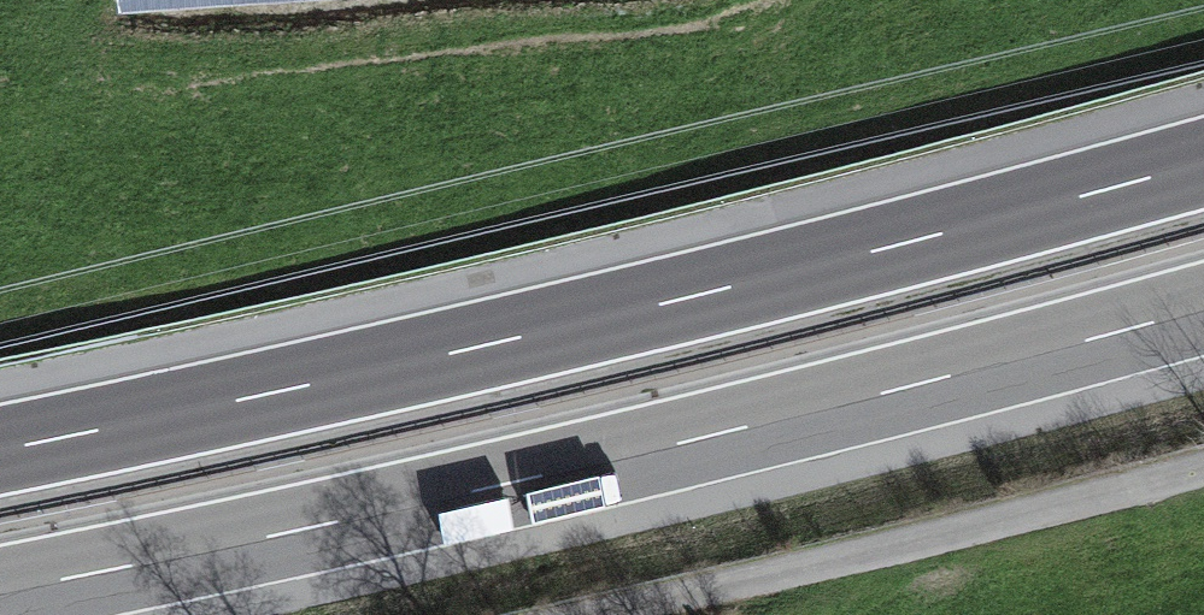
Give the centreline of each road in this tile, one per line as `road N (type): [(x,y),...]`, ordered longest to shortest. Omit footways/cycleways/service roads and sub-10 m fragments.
road 1 (motorway): [(1203,162),(518,336),(0,448)]
road 2 (motorway): [(0,594),(513,485),(1203,309)]
road 3 (unclassified): [(1203,467),(932,538),(573,614)]

